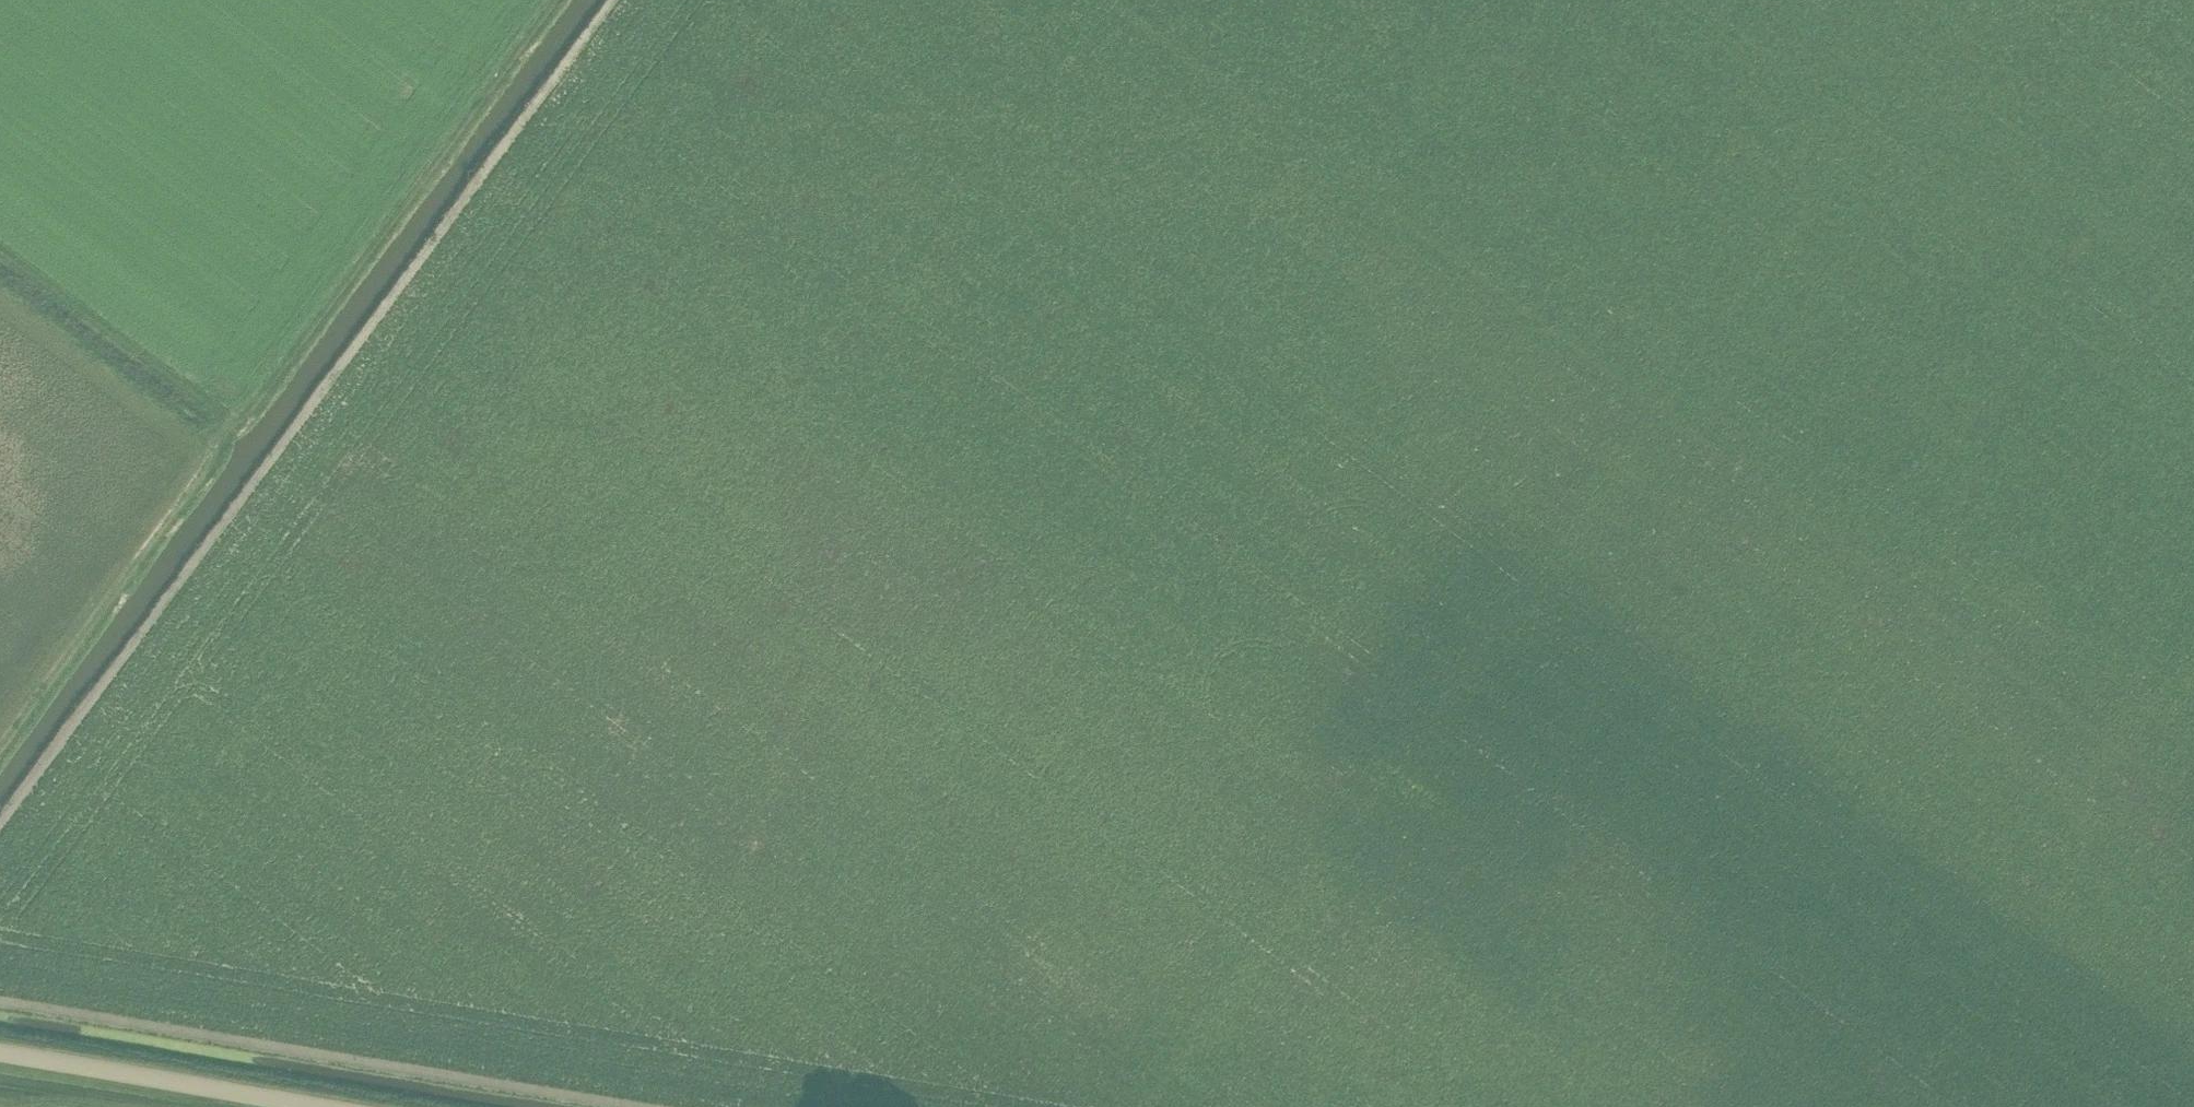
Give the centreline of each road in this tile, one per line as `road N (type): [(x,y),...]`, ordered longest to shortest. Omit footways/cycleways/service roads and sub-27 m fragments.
road 1 (tertiary): [(344,1106),(0,1050)]

